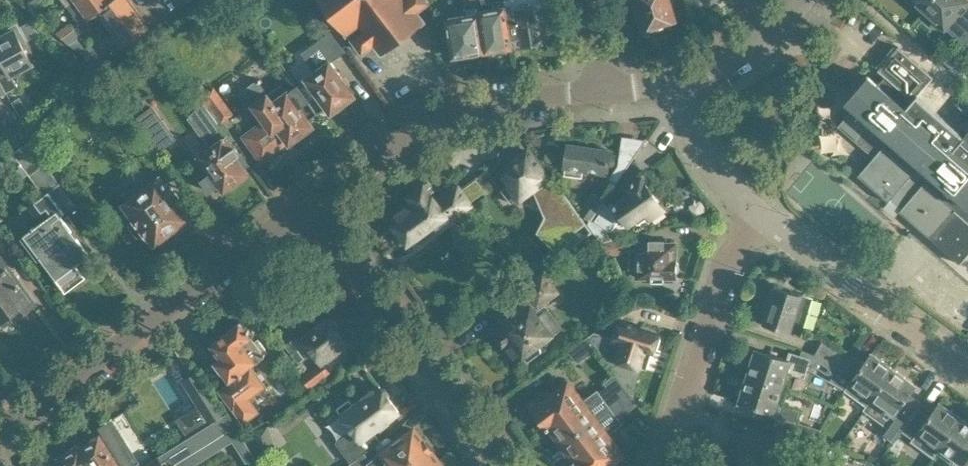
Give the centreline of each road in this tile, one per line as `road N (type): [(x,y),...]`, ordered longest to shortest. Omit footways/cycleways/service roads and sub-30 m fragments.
road 1 (residential): [(0,437),(311,198)]
road 2 (residential): [(506,465),(311,198)]
road 3 (residential): [(311,198),(385,144),(455,109),(605,94)]
road 4 (residential): [(666,465),(735,251),(762,216)]
road 5 (residential): [(967,371),(762,216)]
road 6 (residential): [(762,216),(722,185),(691,139),(680,82)]
road 7 (residential): [(680,82),(760,38),(801,0)]

